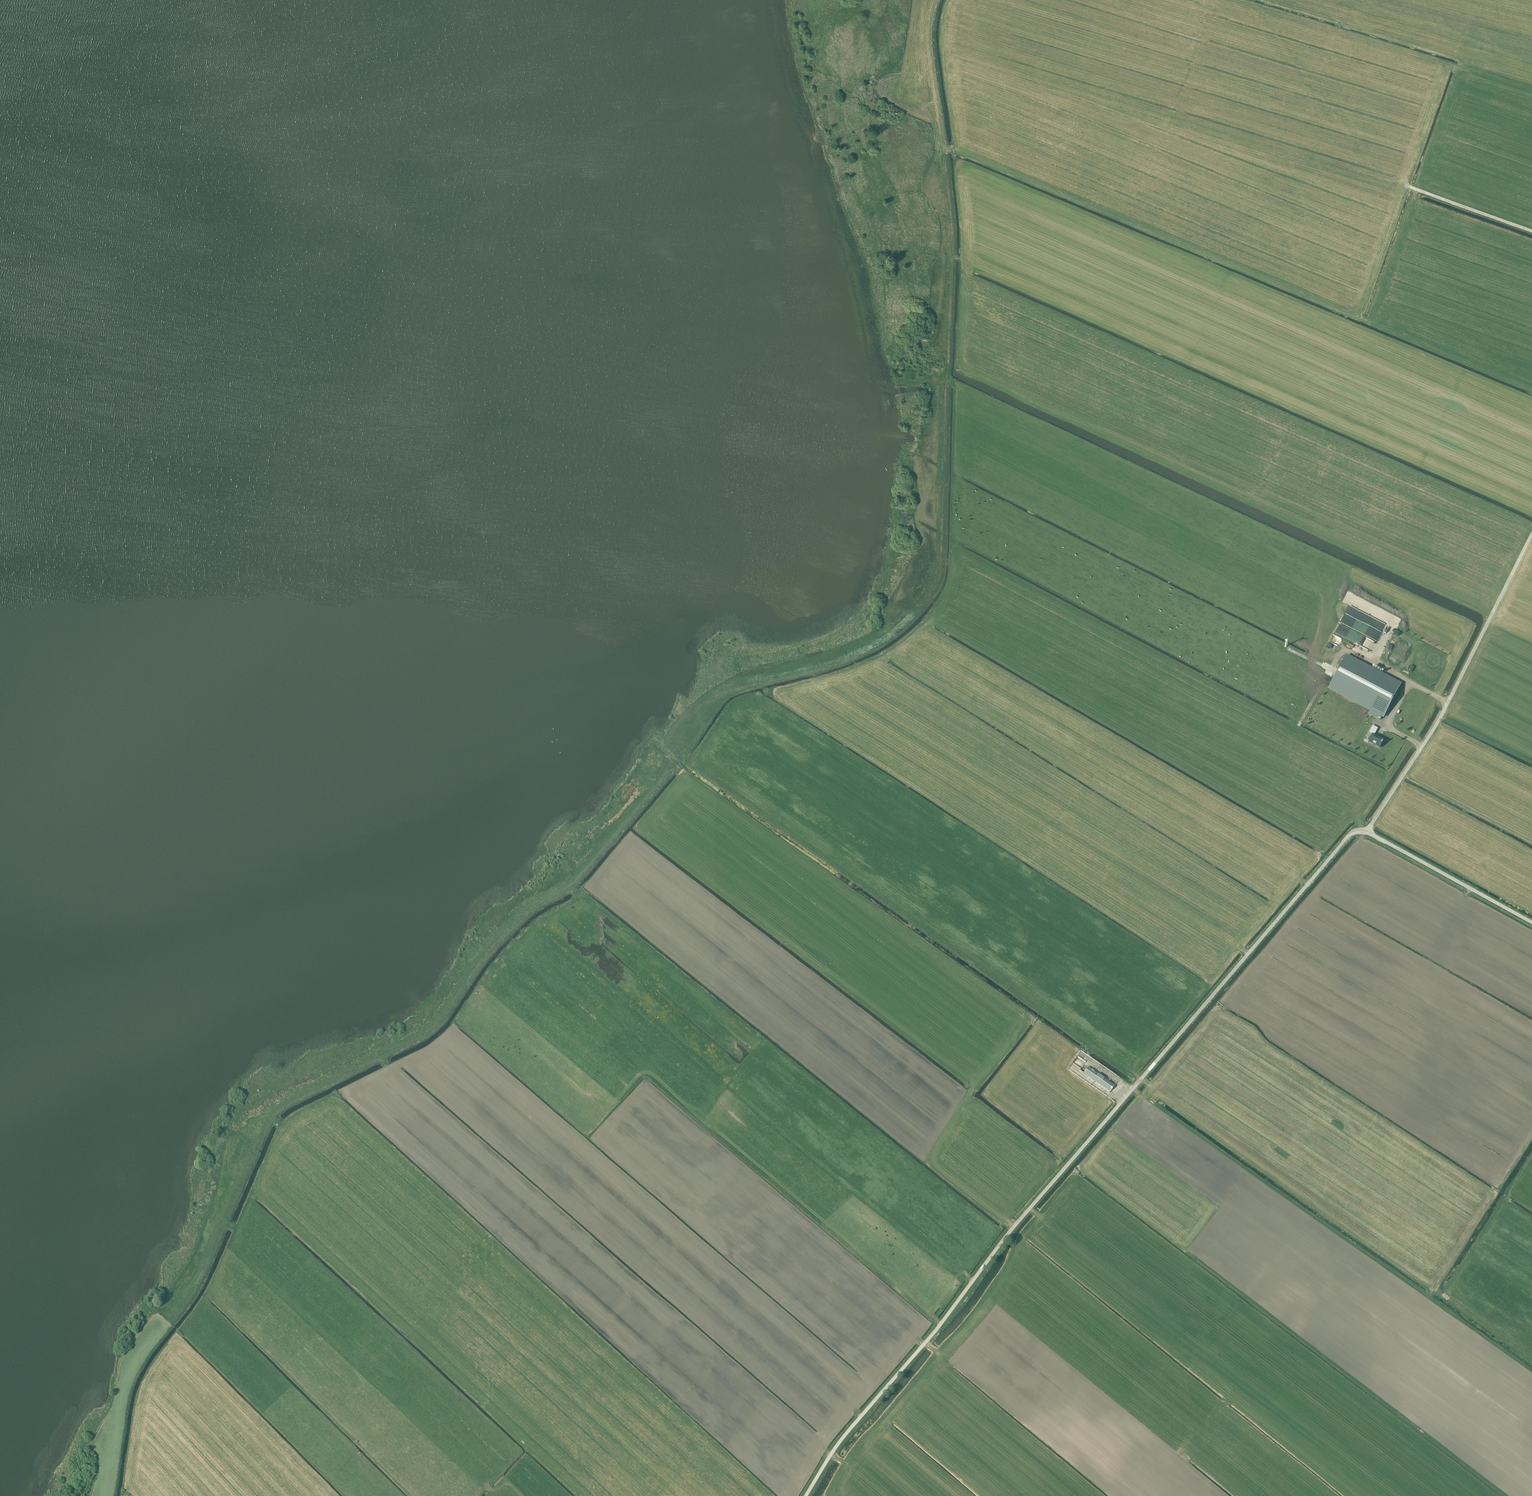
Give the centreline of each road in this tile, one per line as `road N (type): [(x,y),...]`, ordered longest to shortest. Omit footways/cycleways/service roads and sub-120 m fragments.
road 1 (unclassified): [(805,1495),(1022,1214),(1353,831),(1367,831)]
road 2 (unclassified): [(1367,831),(1439,721),(1531,535)]
road 3 (unclassified): [(1531,921),(1367,831)]
road 4 (track): [(1531,231),(1406,185)]

